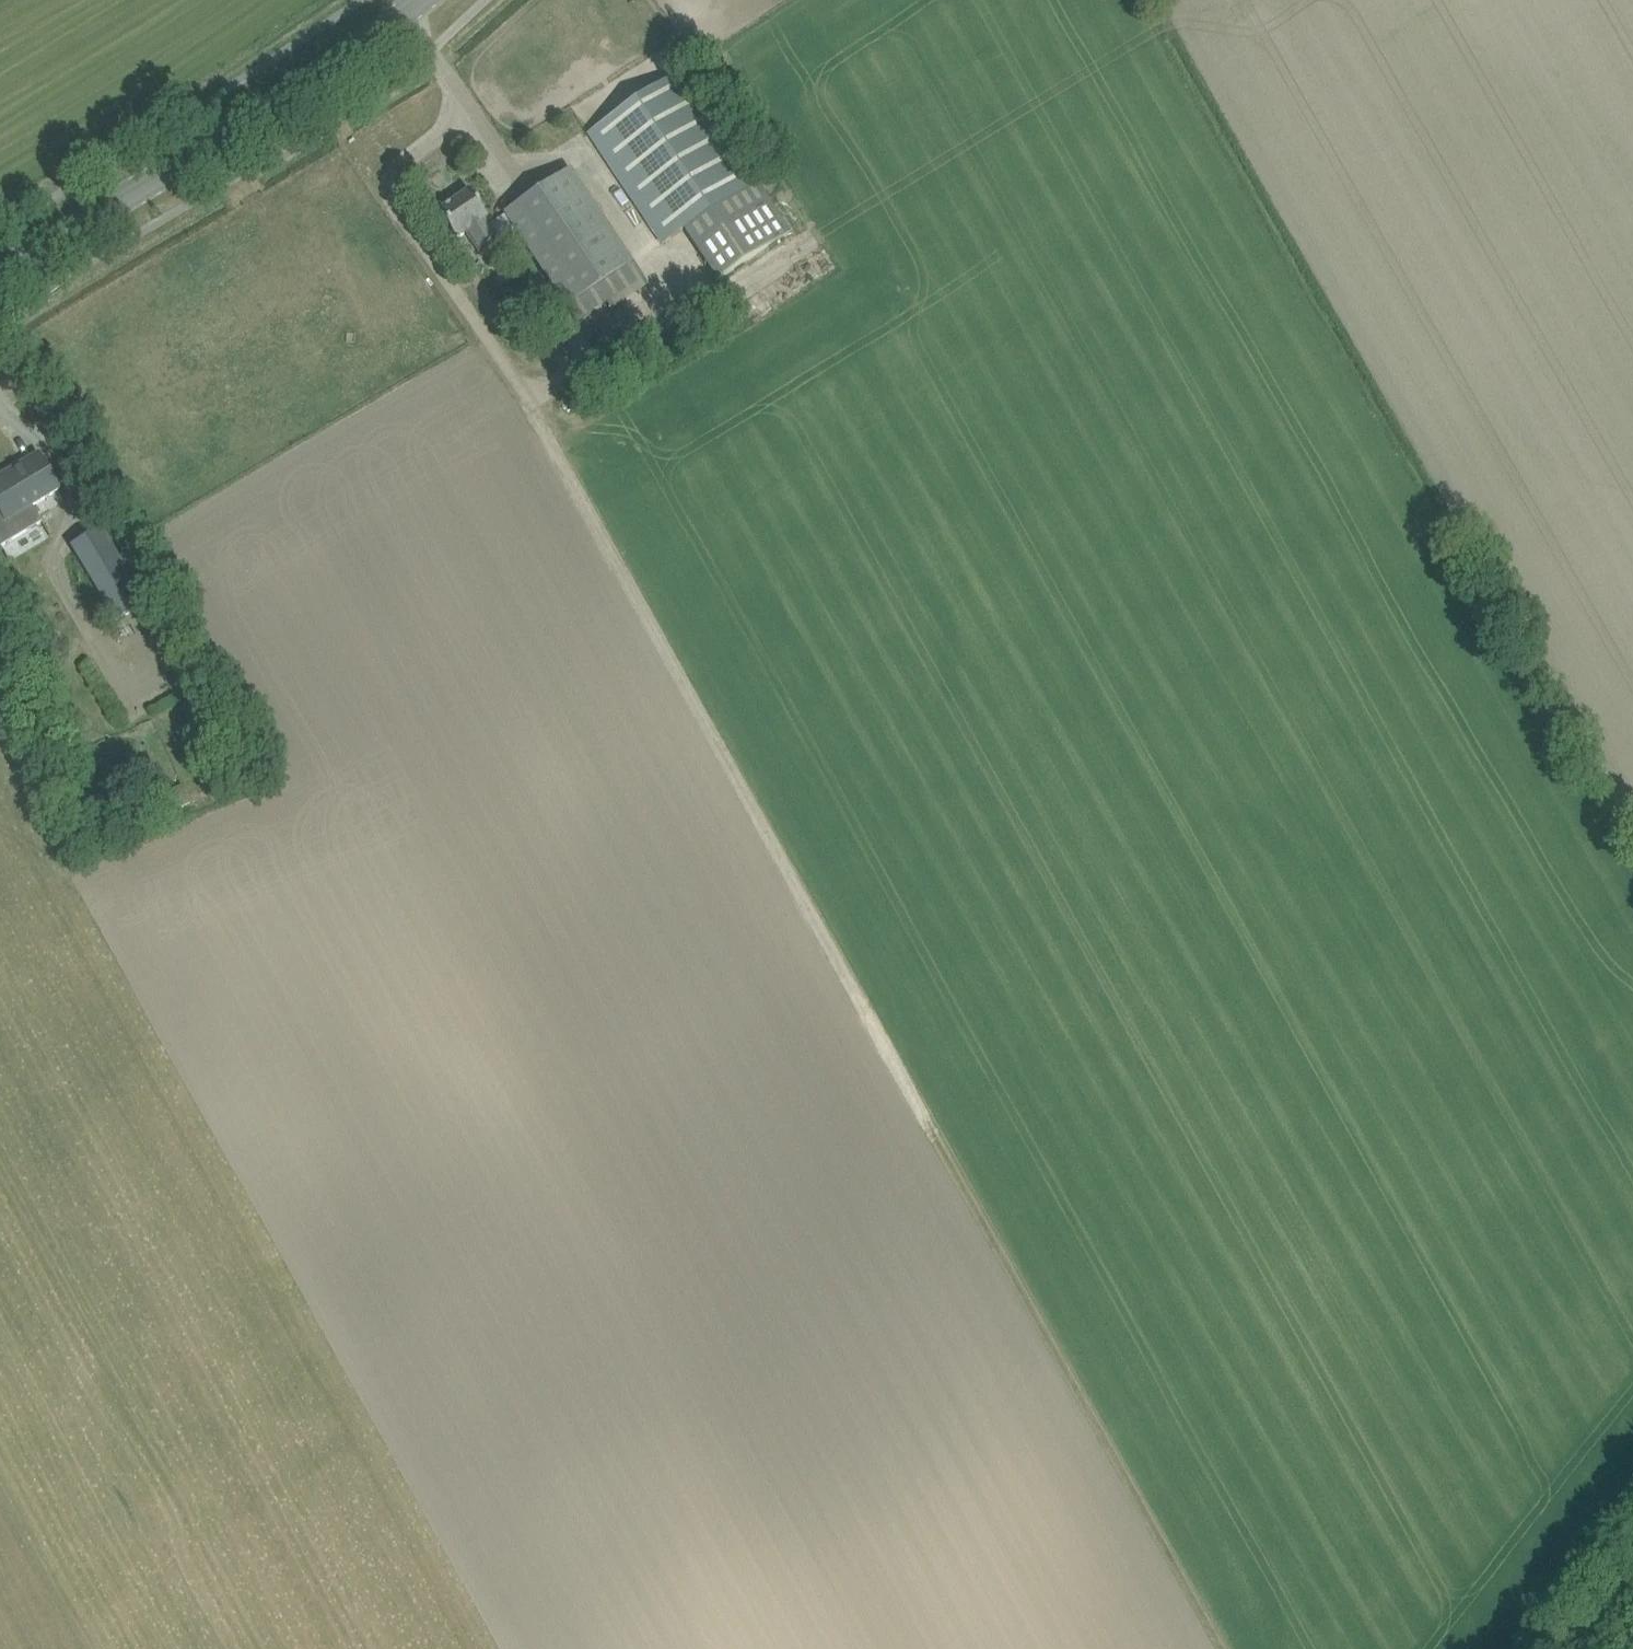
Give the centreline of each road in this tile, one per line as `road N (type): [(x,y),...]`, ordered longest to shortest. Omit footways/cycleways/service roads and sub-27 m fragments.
road 1 (tertiary): [(0,273),(304,86),(422,0)]

